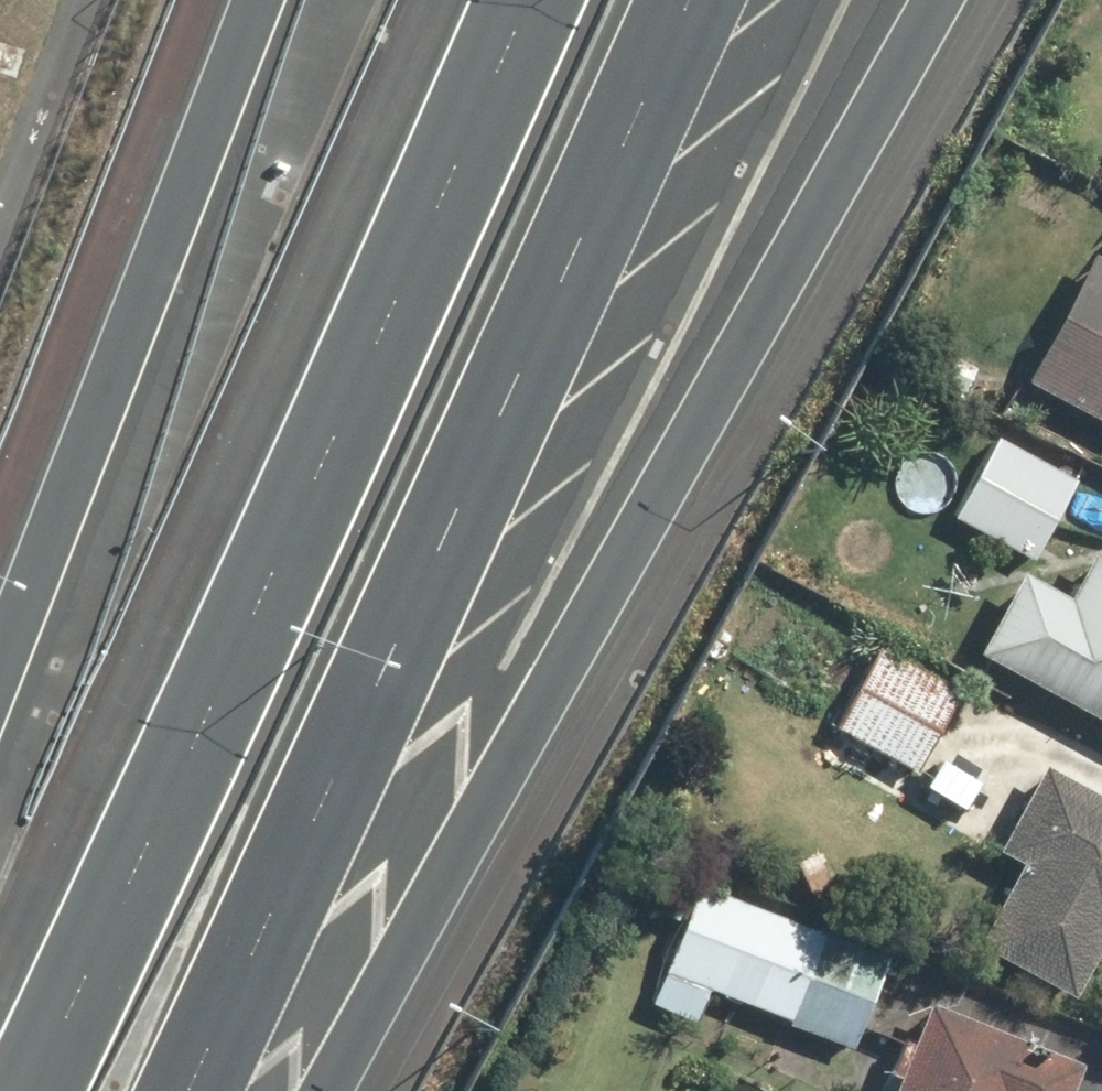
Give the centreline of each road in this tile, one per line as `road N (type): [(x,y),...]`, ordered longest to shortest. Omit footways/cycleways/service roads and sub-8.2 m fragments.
road 1 (motorway): [(930,0),(318,1090)]
road 2 (motorway): [(657,0),(155,1090)]
road 3 (motorway): [(0,1054),(477,0)]
road 4 (motorway): [(0,671),(249,0)]

